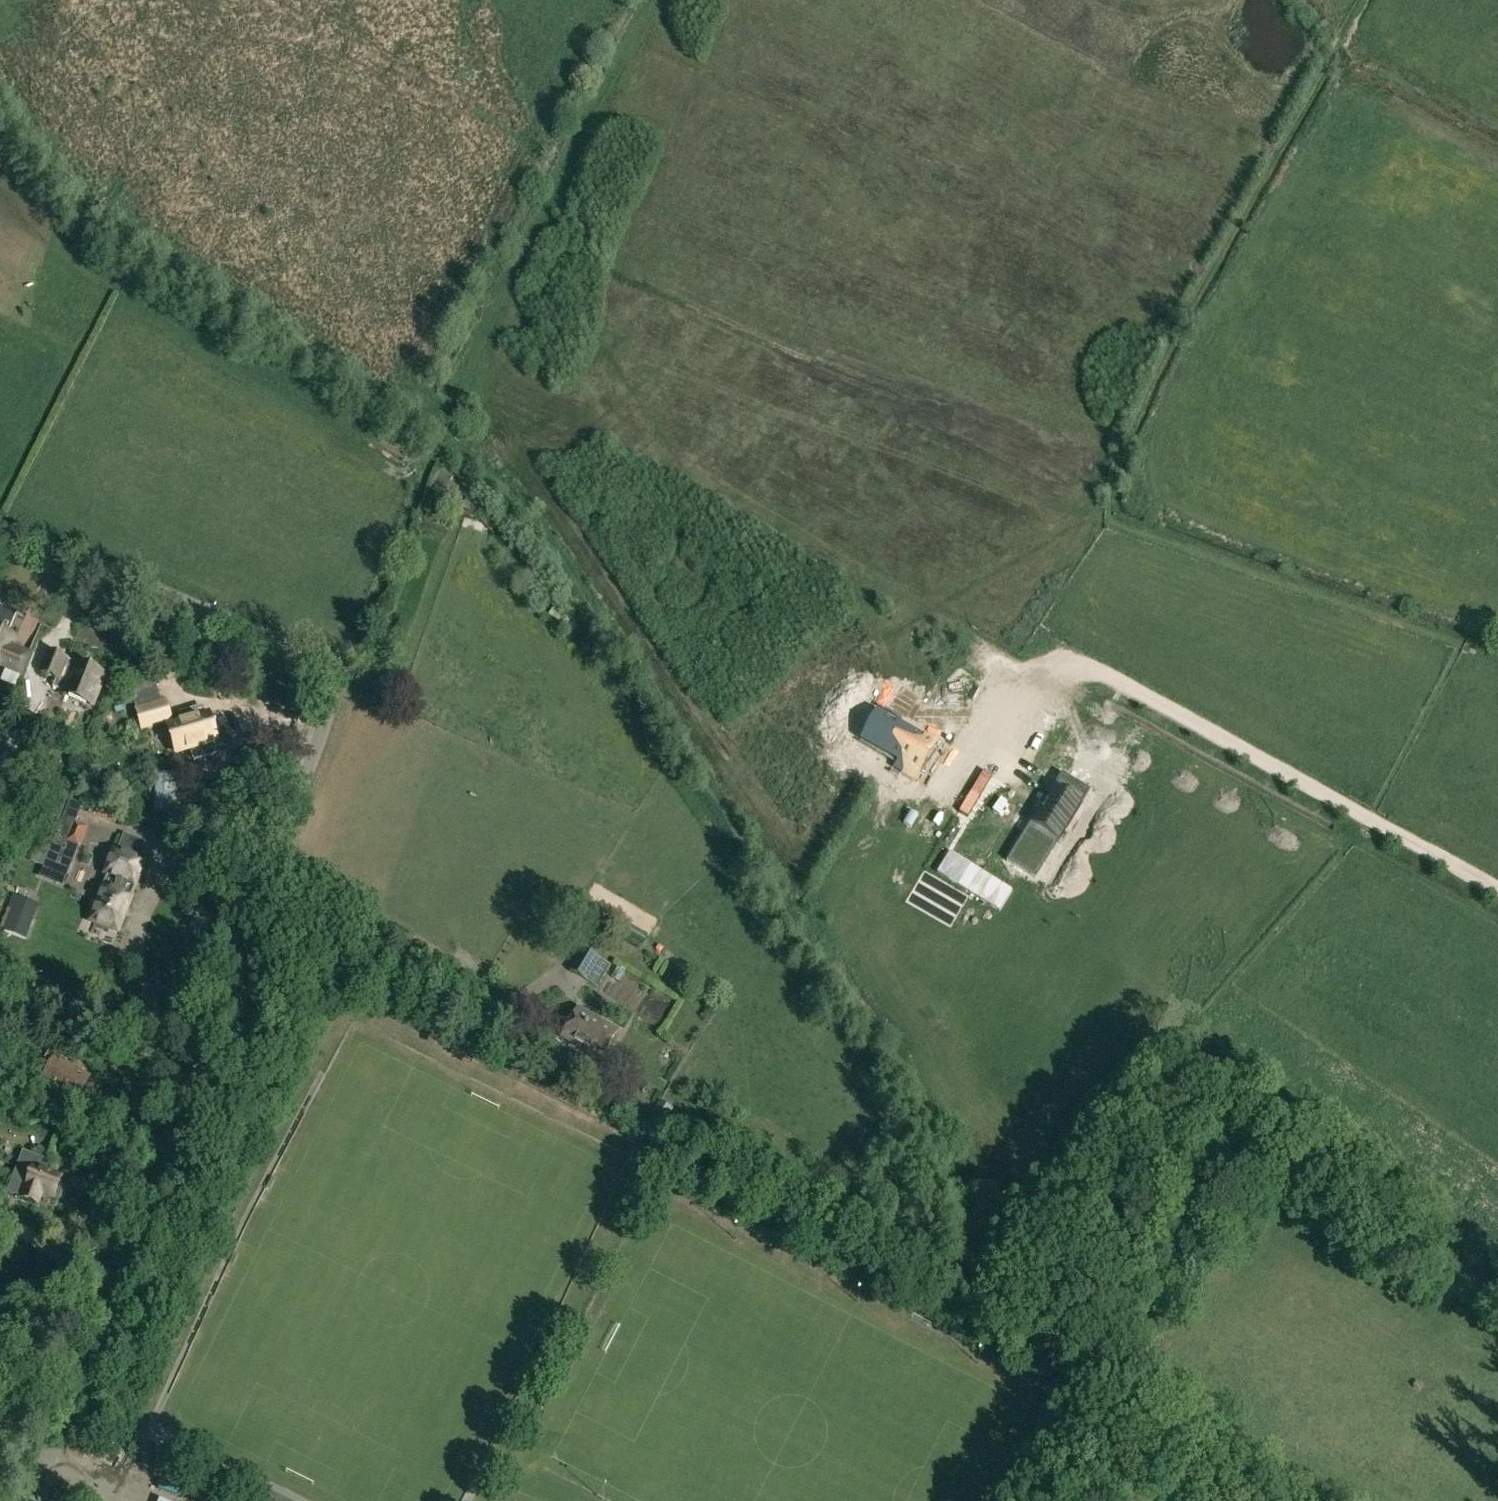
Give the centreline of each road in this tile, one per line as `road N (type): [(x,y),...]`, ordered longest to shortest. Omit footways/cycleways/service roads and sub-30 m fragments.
road 1 (unclassified): [(29,1500),(325,710),(325,678),(285,648),(0,522)]

